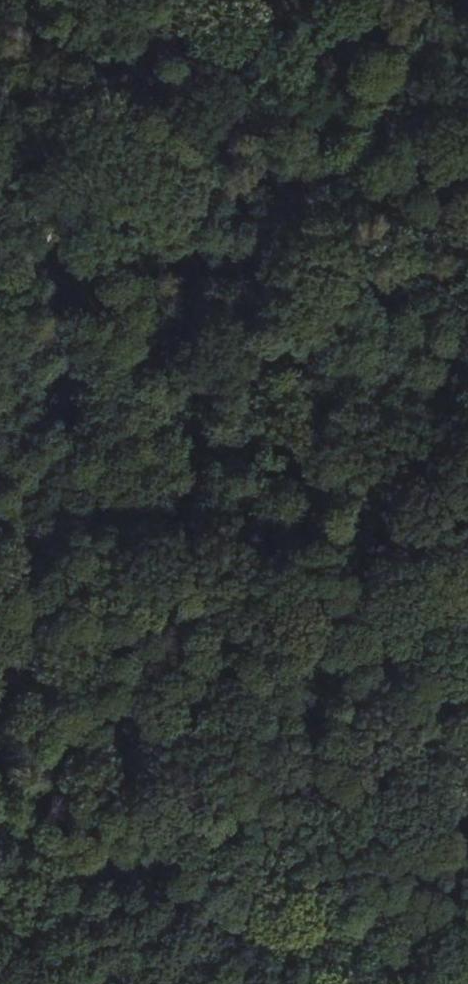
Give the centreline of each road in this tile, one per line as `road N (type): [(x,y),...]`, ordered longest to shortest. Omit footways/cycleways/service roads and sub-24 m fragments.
road 1 (track): [(410,983),(317,961),(0,852)]
road 2 (track): [(0,309),(182,0)]

